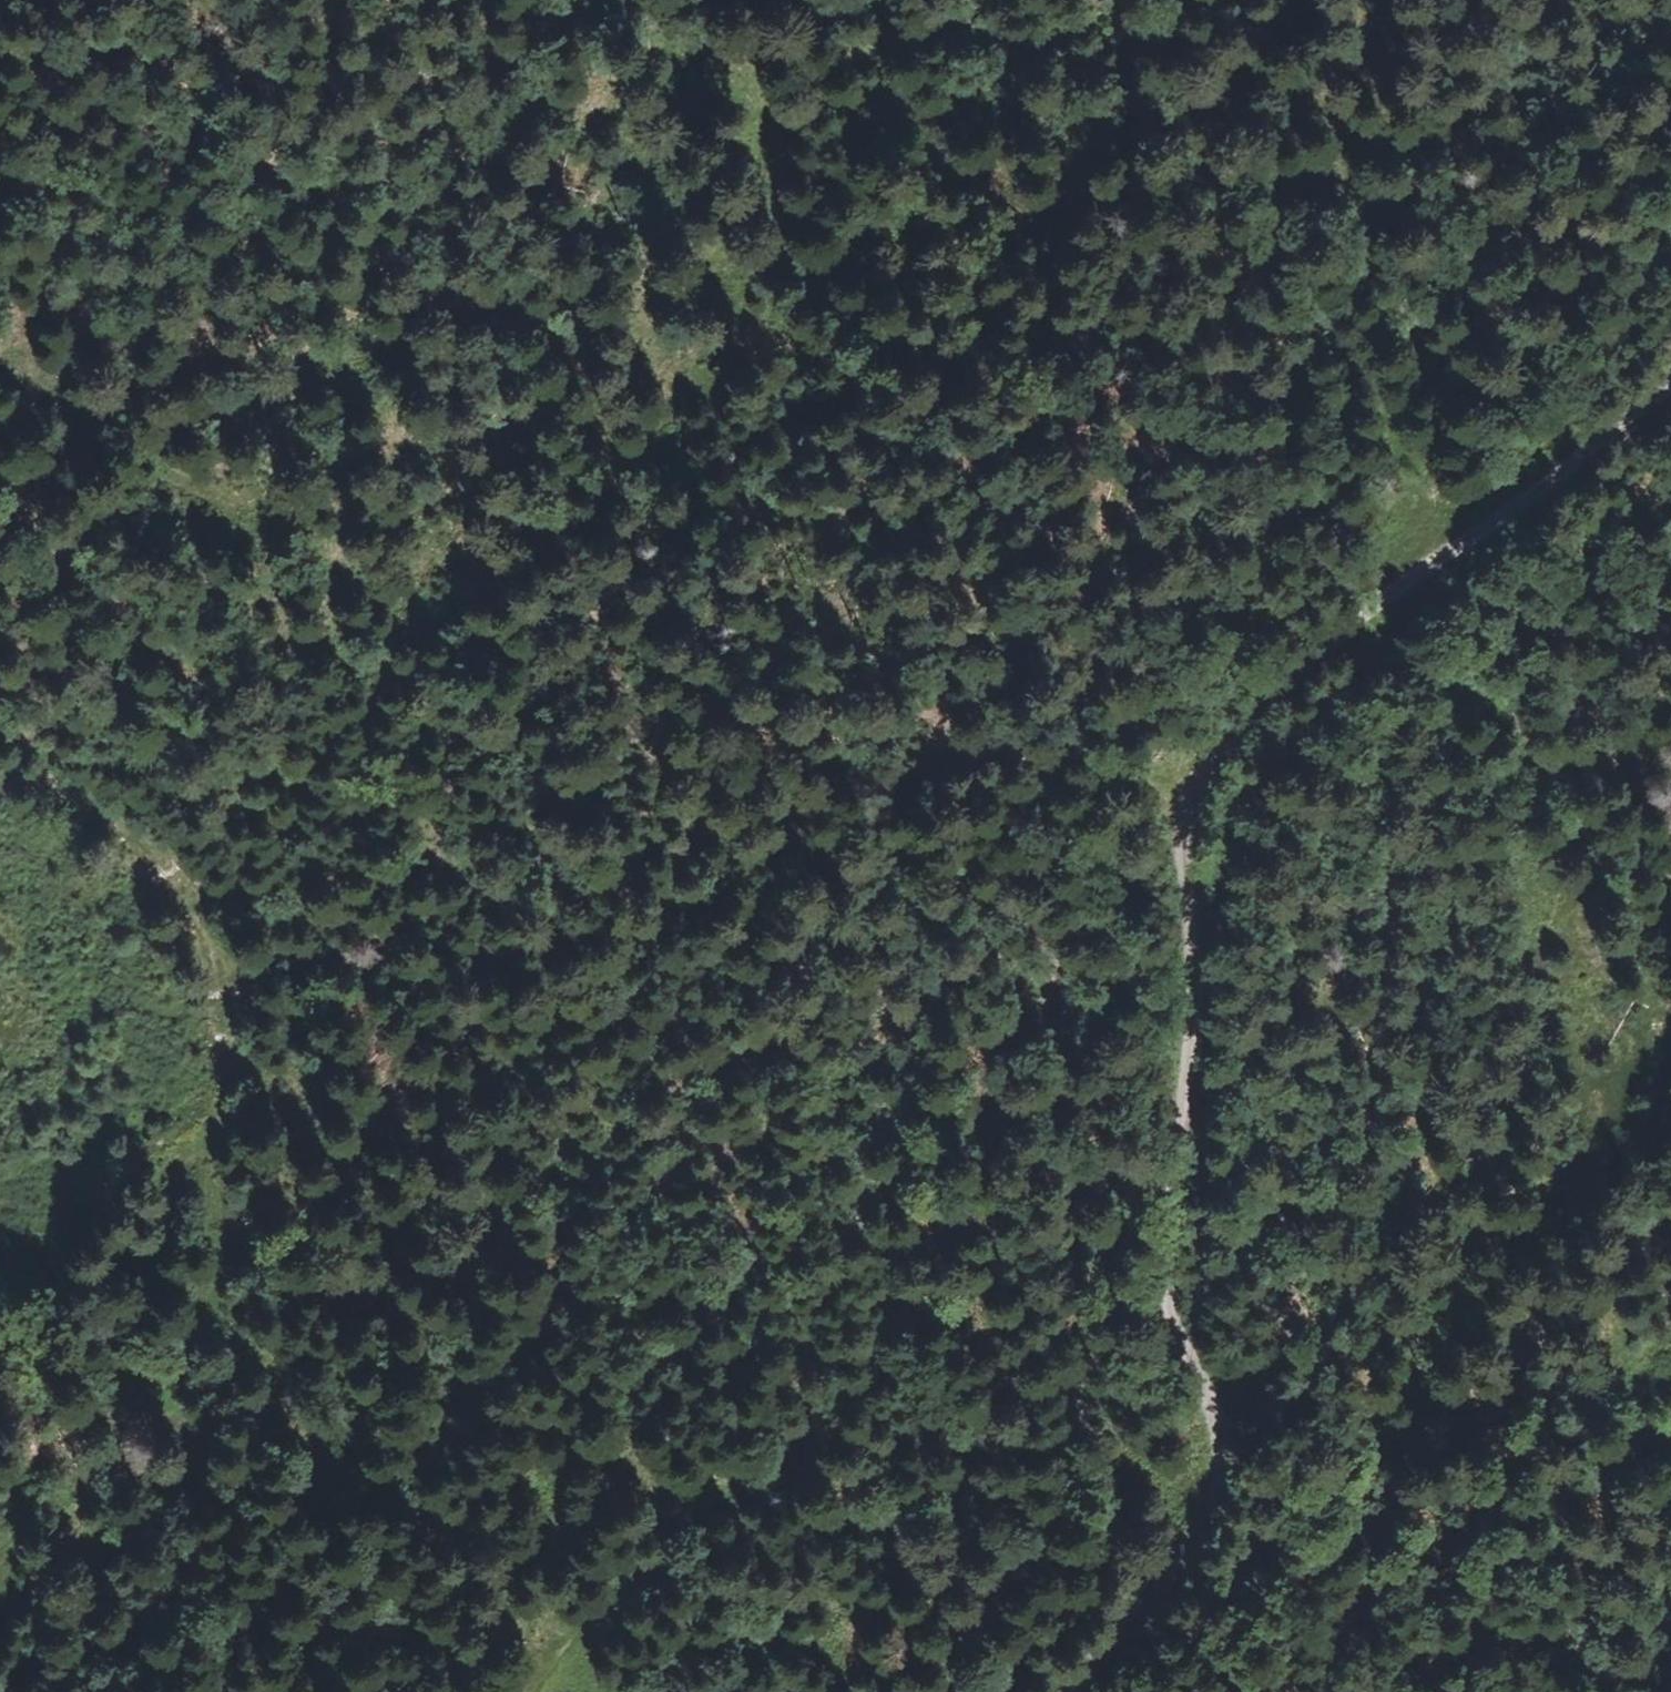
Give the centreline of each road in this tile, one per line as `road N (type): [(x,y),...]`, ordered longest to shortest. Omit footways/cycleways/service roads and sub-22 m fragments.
road 1 (track): [(1096,1691),(1175,1592),(1216,1503),(1225,1445),(1177,1329),(1167,1250),(1198,1047),(1189,829),(1198,784),(1348,627),(1670,382)]
road 2 (track): [(0,740),(151,853),(199,922),(219,963),(235,1044),(235,1111),(203,1153)]

